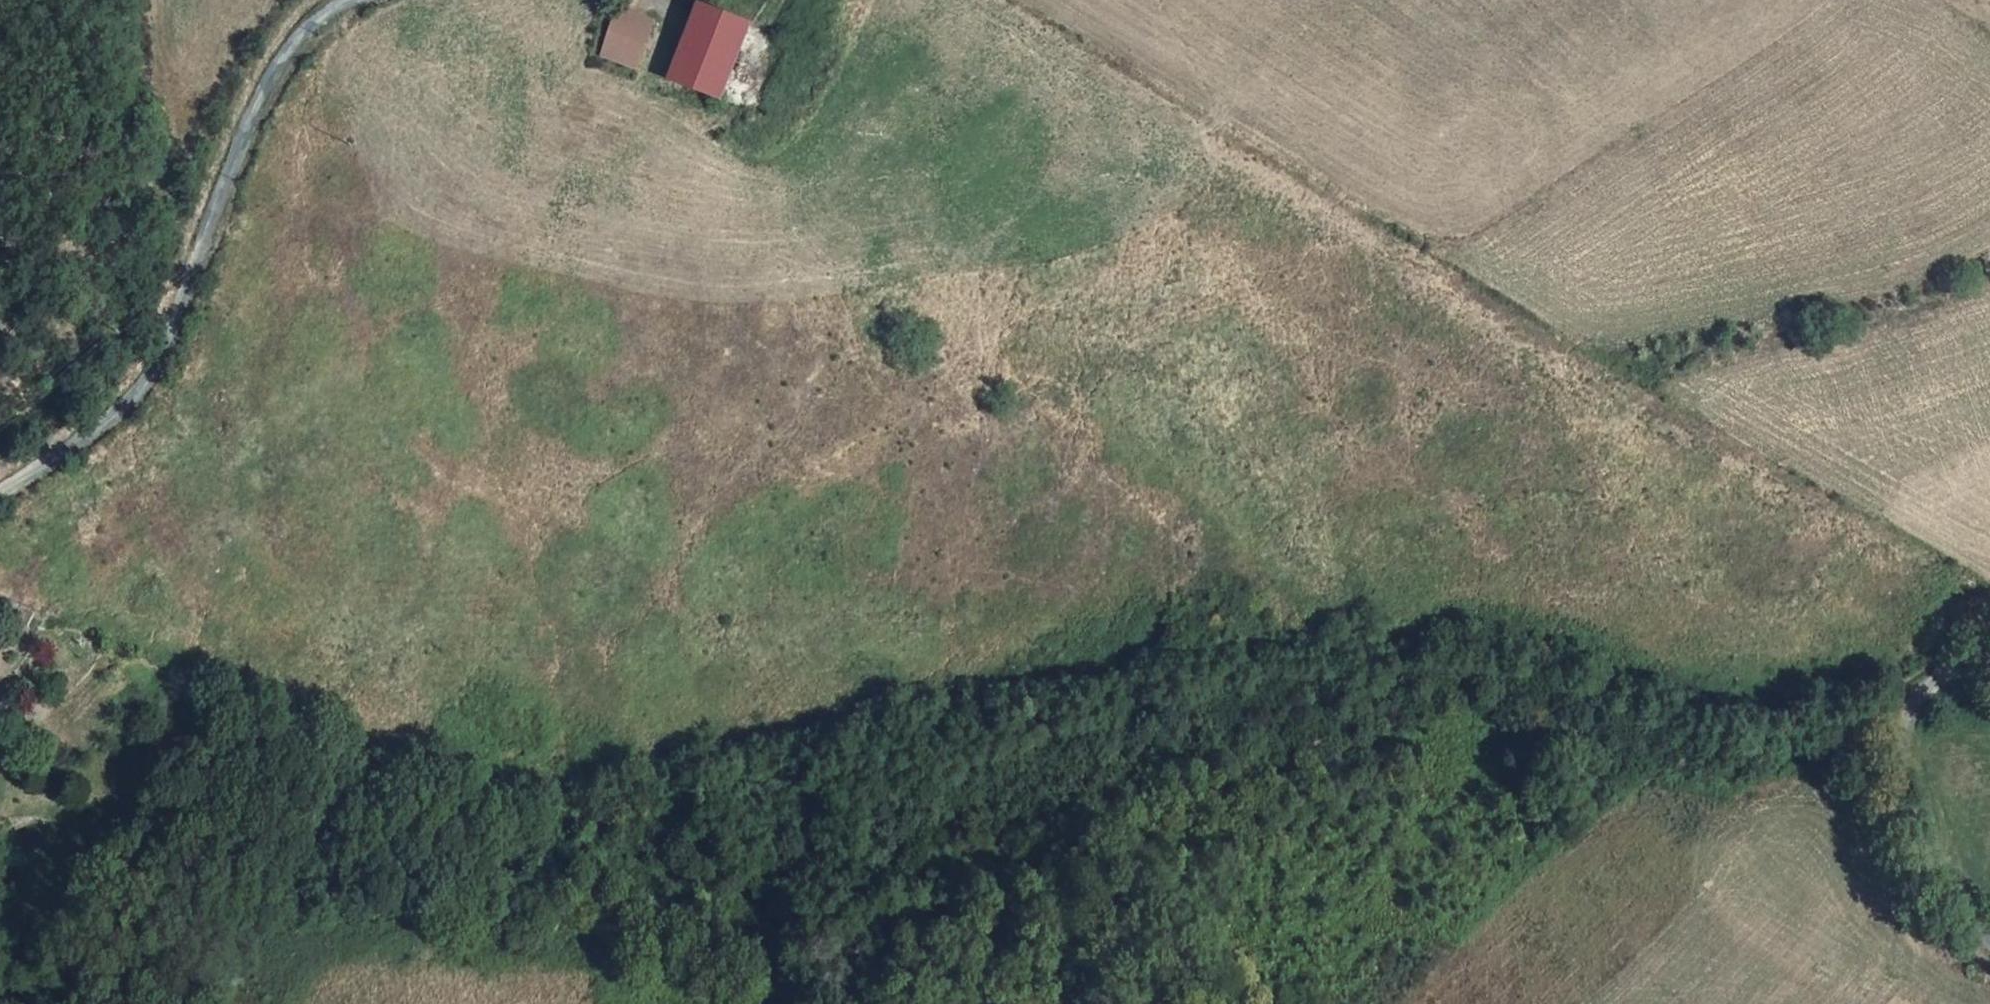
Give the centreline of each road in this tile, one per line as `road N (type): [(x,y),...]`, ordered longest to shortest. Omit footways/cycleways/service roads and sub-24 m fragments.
road 1 (unclassified): [(0,493),(144,384),(270,70),(339,0)]
road 2 (unclassified): [(1989,941),(1953,918),(1912,838),(1902,751),(1910,705),(1932,682),(1989,654)]

